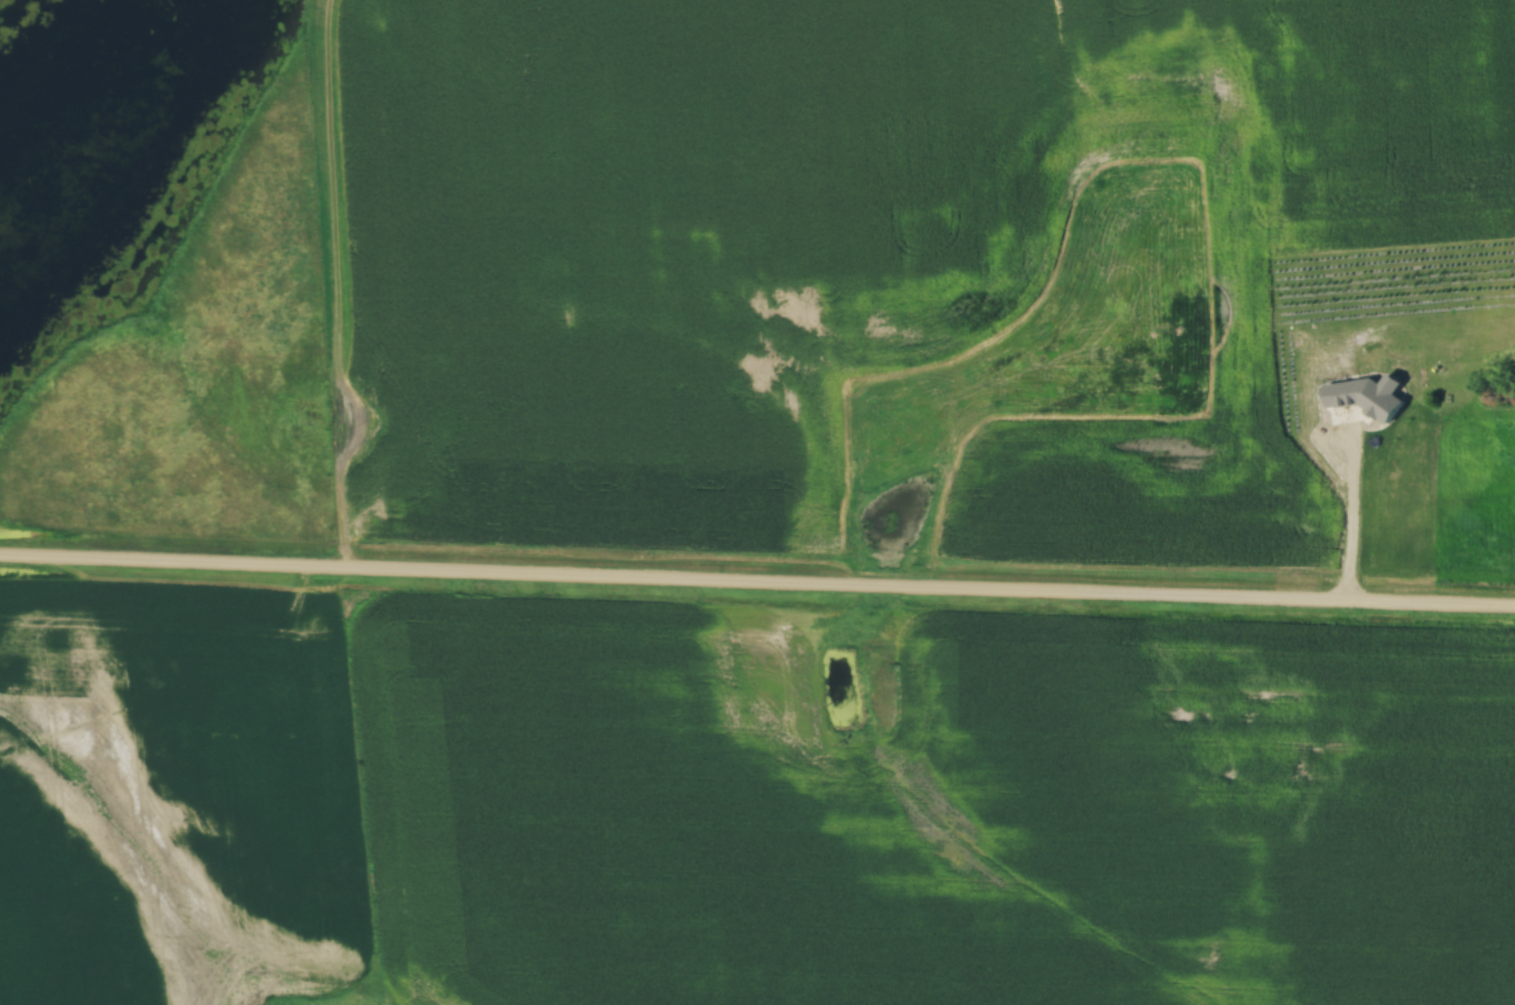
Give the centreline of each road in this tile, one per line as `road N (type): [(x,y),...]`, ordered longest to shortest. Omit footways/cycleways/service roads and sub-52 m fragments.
road 1 (track): [(1514,606),(0,556)]

